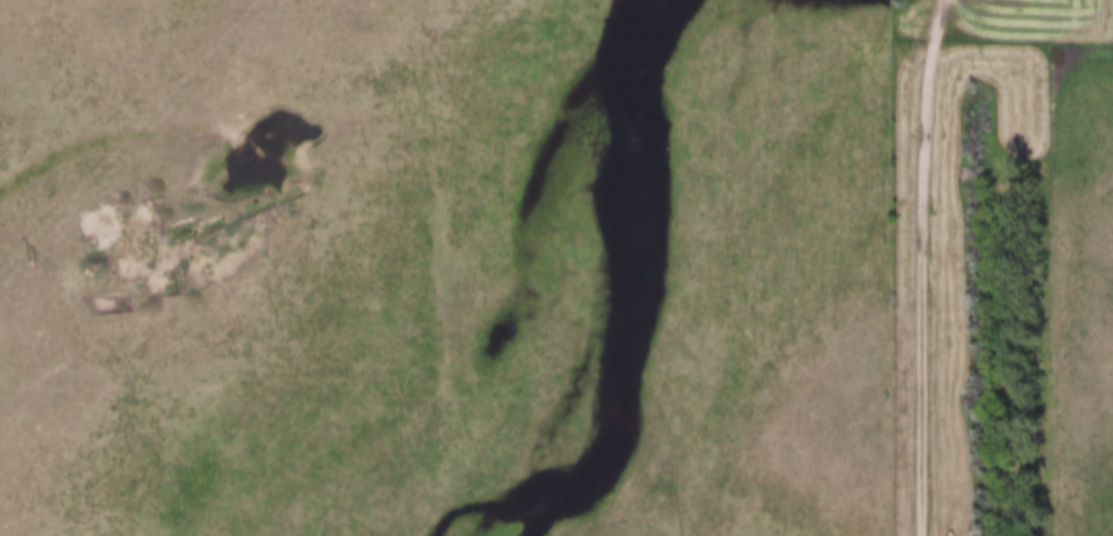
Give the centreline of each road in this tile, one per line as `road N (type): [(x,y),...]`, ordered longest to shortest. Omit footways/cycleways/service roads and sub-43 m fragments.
road 1 (track): [(943,0),(930,57),(920,207),(927,535)]

